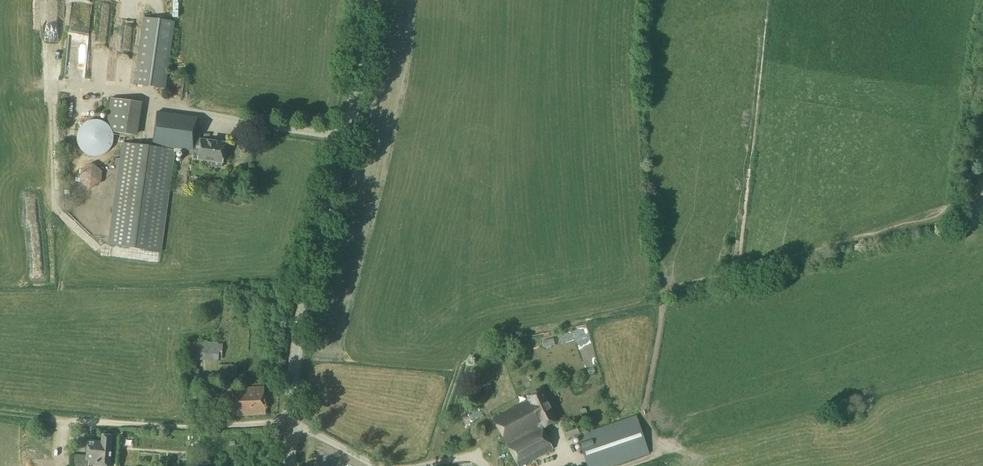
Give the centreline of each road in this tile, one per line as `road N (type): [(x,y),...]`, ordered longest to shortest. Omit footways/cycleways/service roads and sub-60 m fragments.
road 1 (tertiary): [(289,465),(300,324),(368,0)]
road 2 (track): [(289,421),(207,427),(0,414)]

